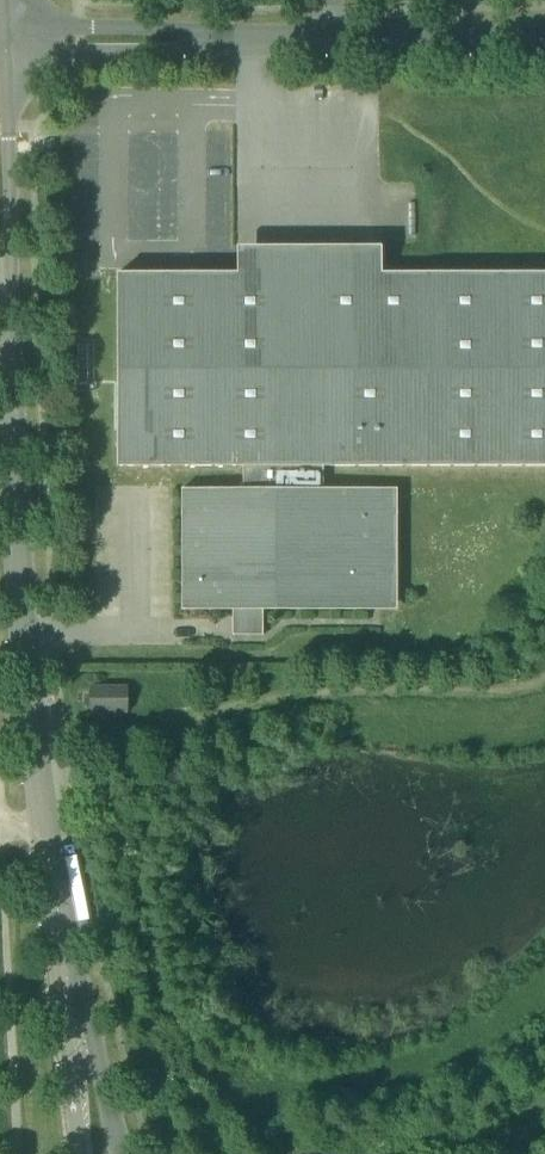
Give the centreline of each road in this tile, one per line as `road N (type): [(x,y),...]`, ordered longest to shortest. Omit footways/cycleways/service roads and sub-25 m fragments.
road 1 (unclassified): [(0,193),(49,913),(95,1153)]
road 2 (unclassified): [(0,42),(544,41)]

